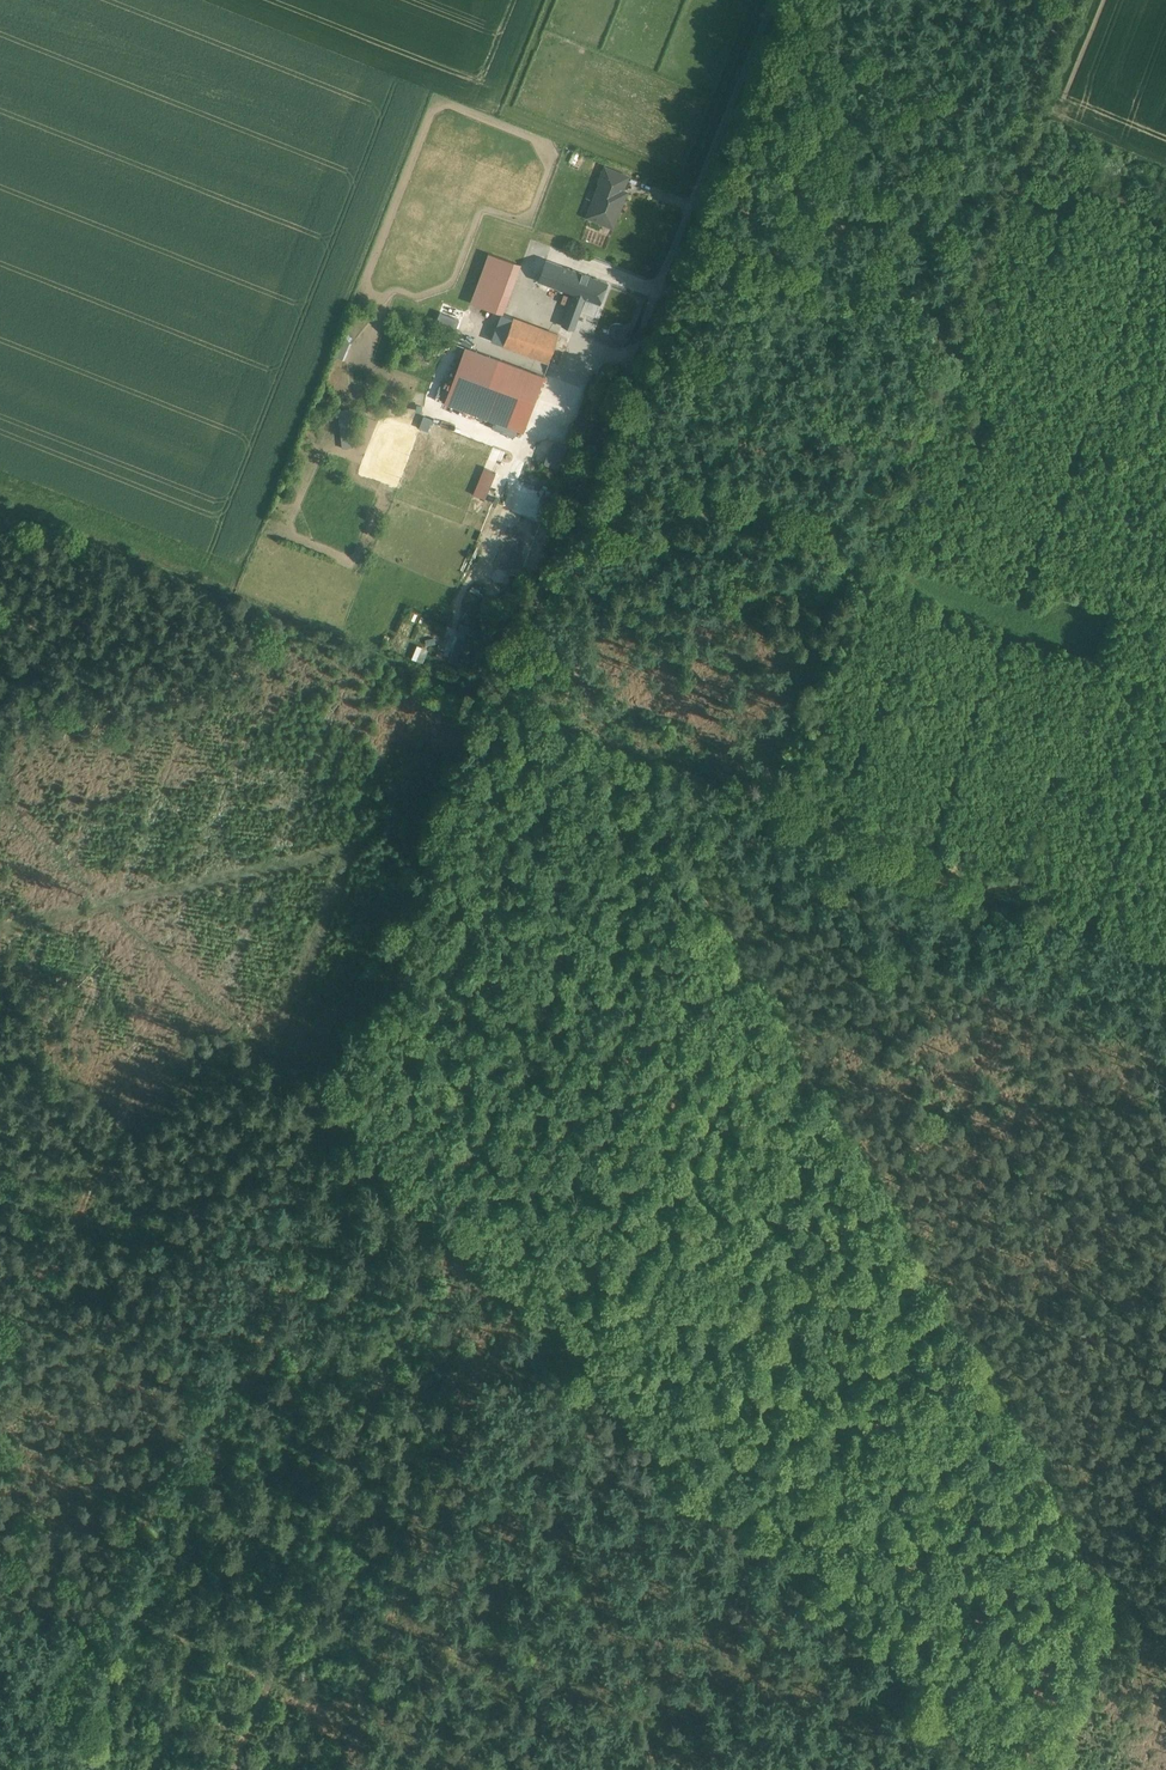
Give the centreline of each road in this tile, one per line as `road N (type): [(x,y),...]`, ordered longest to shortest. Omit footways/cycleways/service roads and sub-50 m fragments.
road 1 (track): [(653,297),(494,685),(81,1769)]
road 2 (track): [(1016,1769),(0,782)]
road 3 (track): [(636,755),(674,837),(928,1242),(1064,1495),(1112,1560),(1031,1769)]
road 4 (track): [(1165,969),(492,692)]
road 5 (unclassified): [(773,0),(653,297)]
road 6 (track): [(598,433),(789,495),(868,546)]

